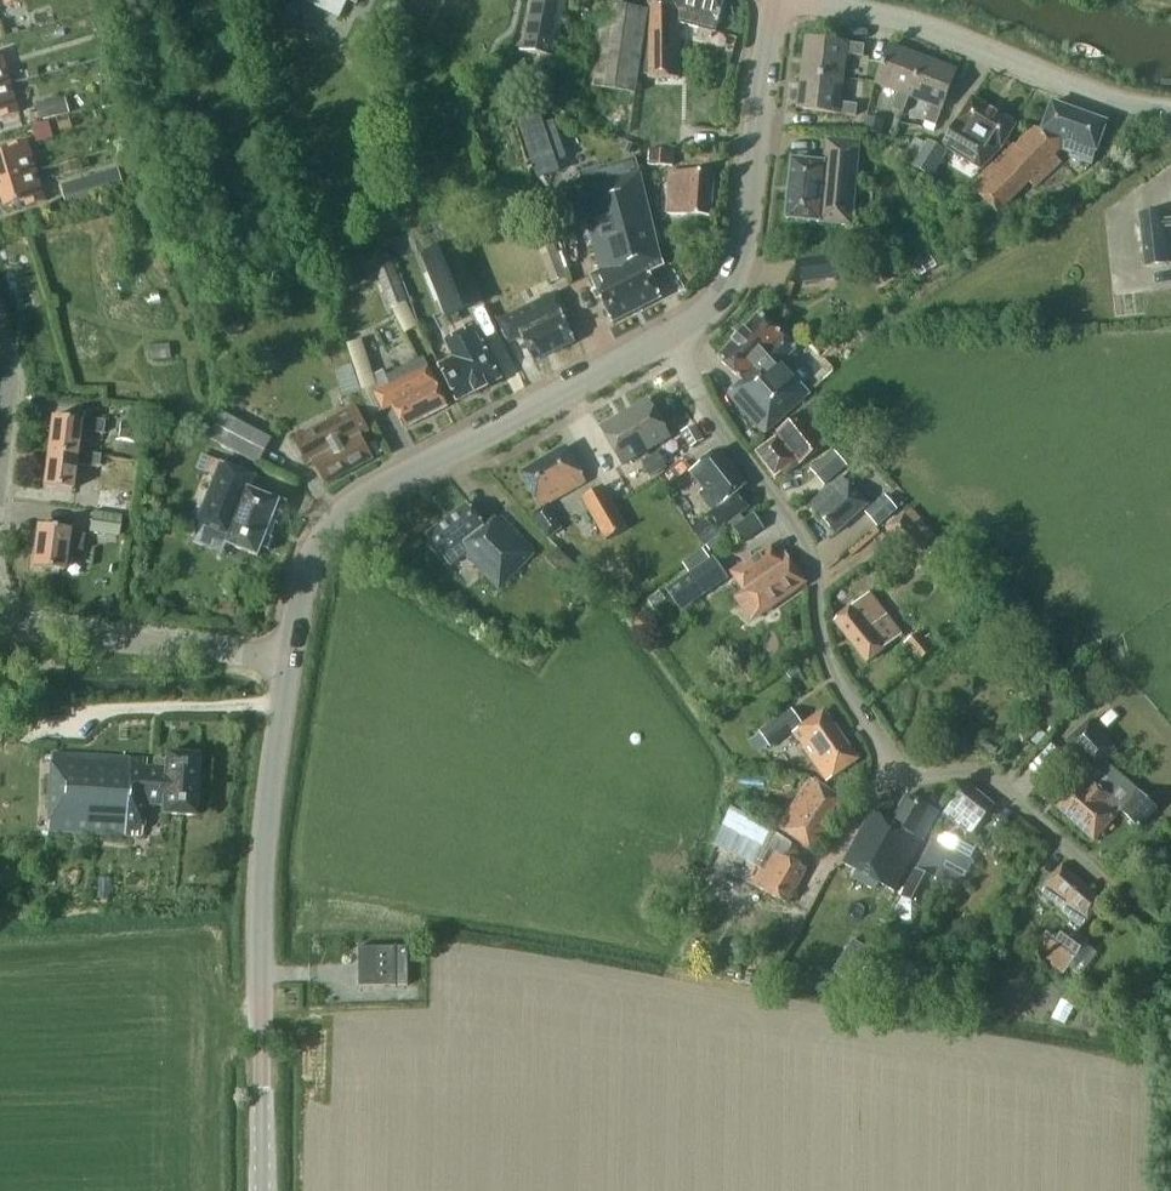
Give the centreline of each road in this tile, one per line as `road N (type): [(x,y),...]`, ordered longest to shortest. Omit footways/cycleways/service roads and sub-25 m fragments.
road 1 (secondary): [(261,1190),(260,893),(289,659)]
road 2 (secondary): [(289,659),(309,563),(354,504),(668,334)]
road 3 (residential): [(888,755),(827,656),(802,537),(711,412),(668,334)]
road 4 (unclassified): [(1170,109),(1065,84),(895,16),(812,0)]
road 5 (secondary): [(668,334),(703,315),(737,264),(775,0)]
road 6 (residential): [(1170,934),(987,775),(924,775),(888,755)]
road 7 (residential): [(289,659),(58,633),(32,624),(0,598)]
road 8 (residential): [(804,906),(888,755)]

